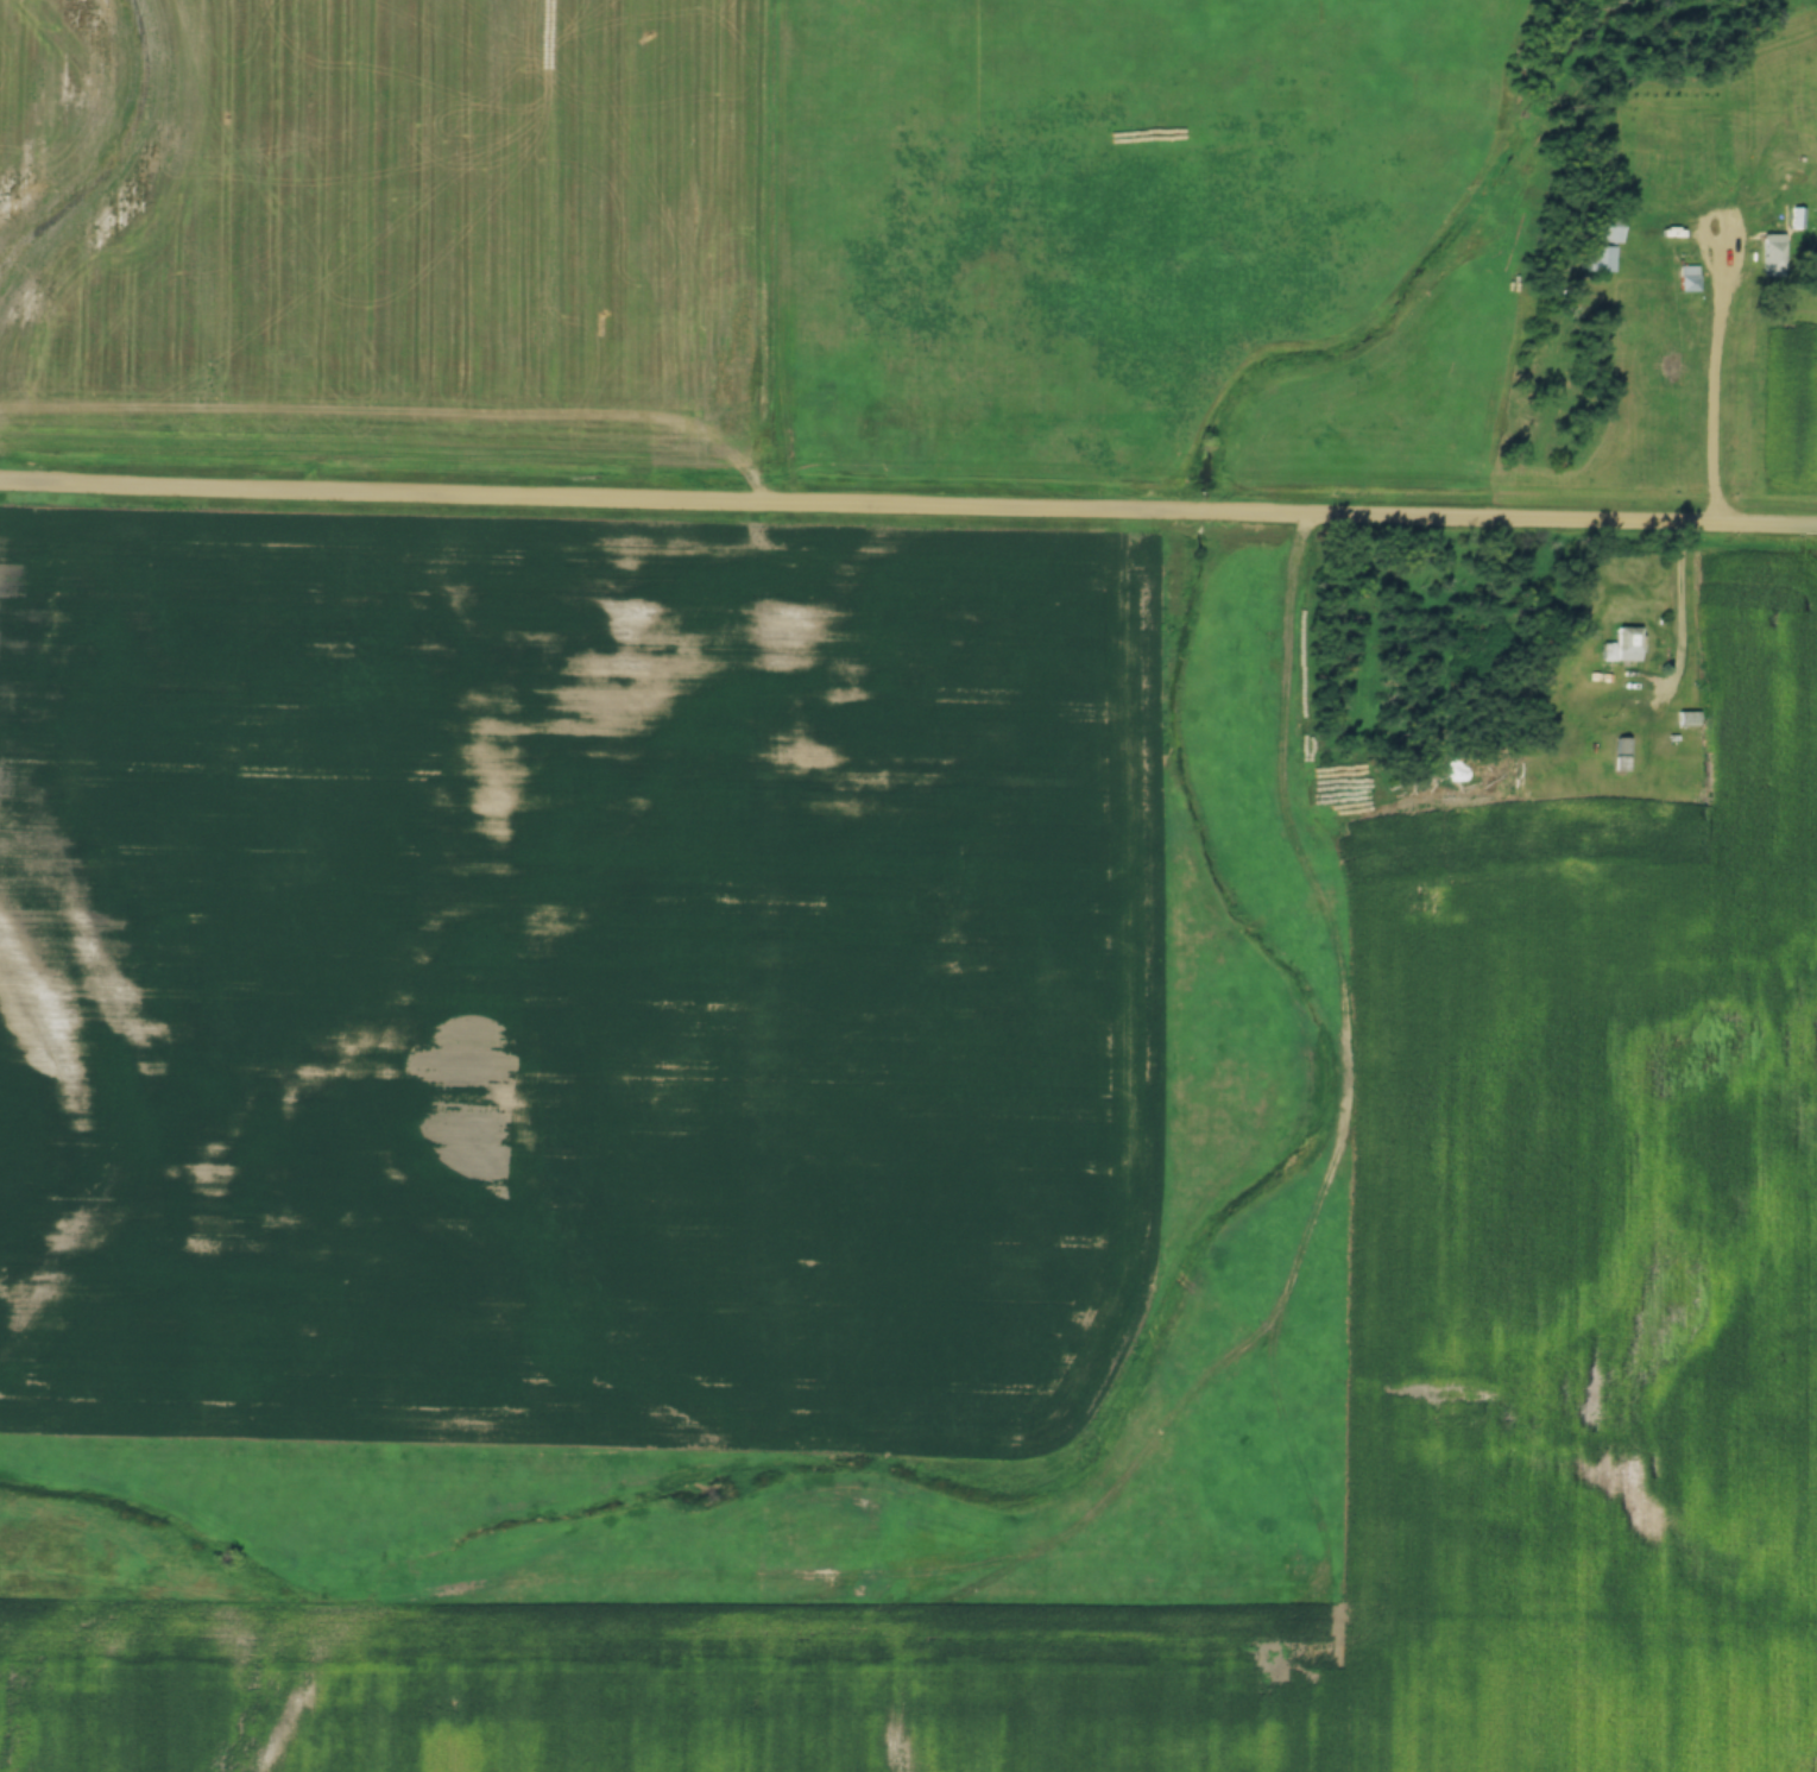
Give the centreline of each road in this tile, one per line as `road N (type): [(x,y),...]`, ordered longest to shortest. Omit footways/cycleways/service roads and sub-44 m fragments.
road 1 (residential): [(1816,528),(0,484)]

